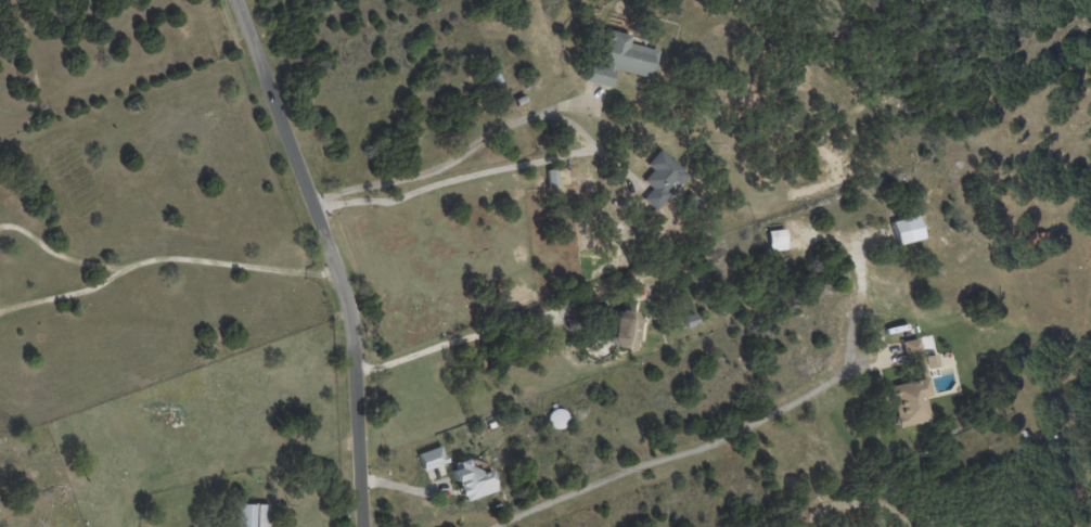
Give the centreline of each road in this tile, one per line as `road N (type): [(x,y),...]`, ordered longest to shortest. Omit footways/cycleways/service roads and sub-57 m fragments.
road 1 (residential): [(360,526),(348,305),(236,0)]

